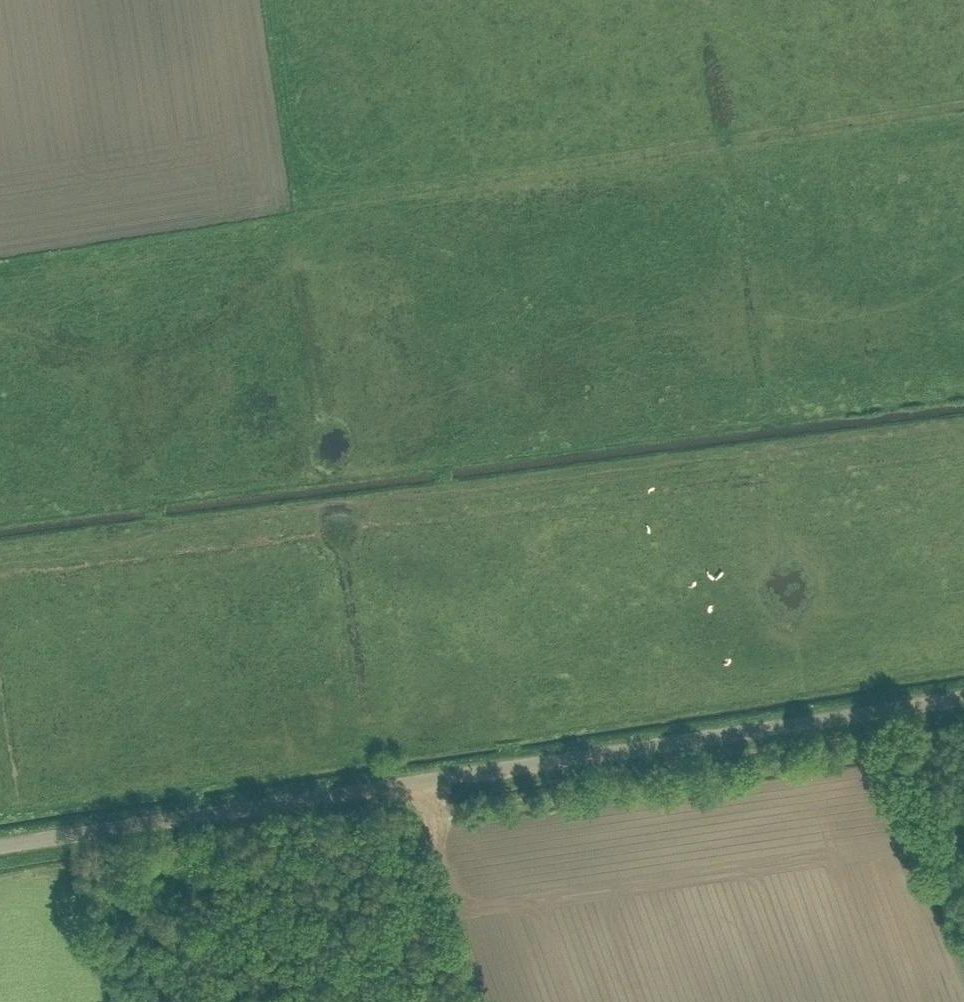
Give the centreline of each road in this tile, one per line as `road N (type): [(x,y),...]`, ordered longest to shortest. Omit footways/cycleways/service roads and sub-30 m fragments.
road 1 (unclassified): [(0,845),(963,698)]

